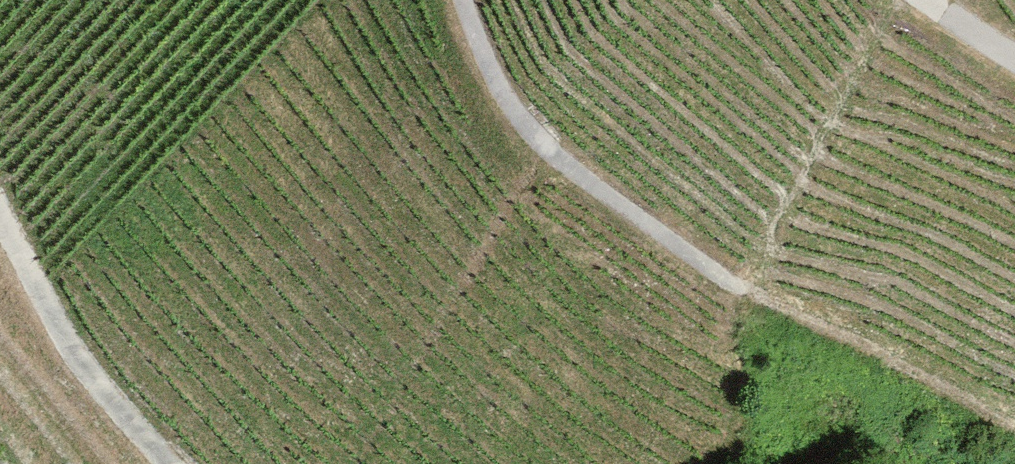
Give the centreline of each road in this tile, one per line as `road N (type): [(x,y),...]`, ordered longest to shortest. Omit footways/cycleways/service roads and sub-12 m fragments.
road 1 (track): [(464,0),(542,166),(710,287)]
road 2 (track): [(0,231),(61,344),(172,463)]

